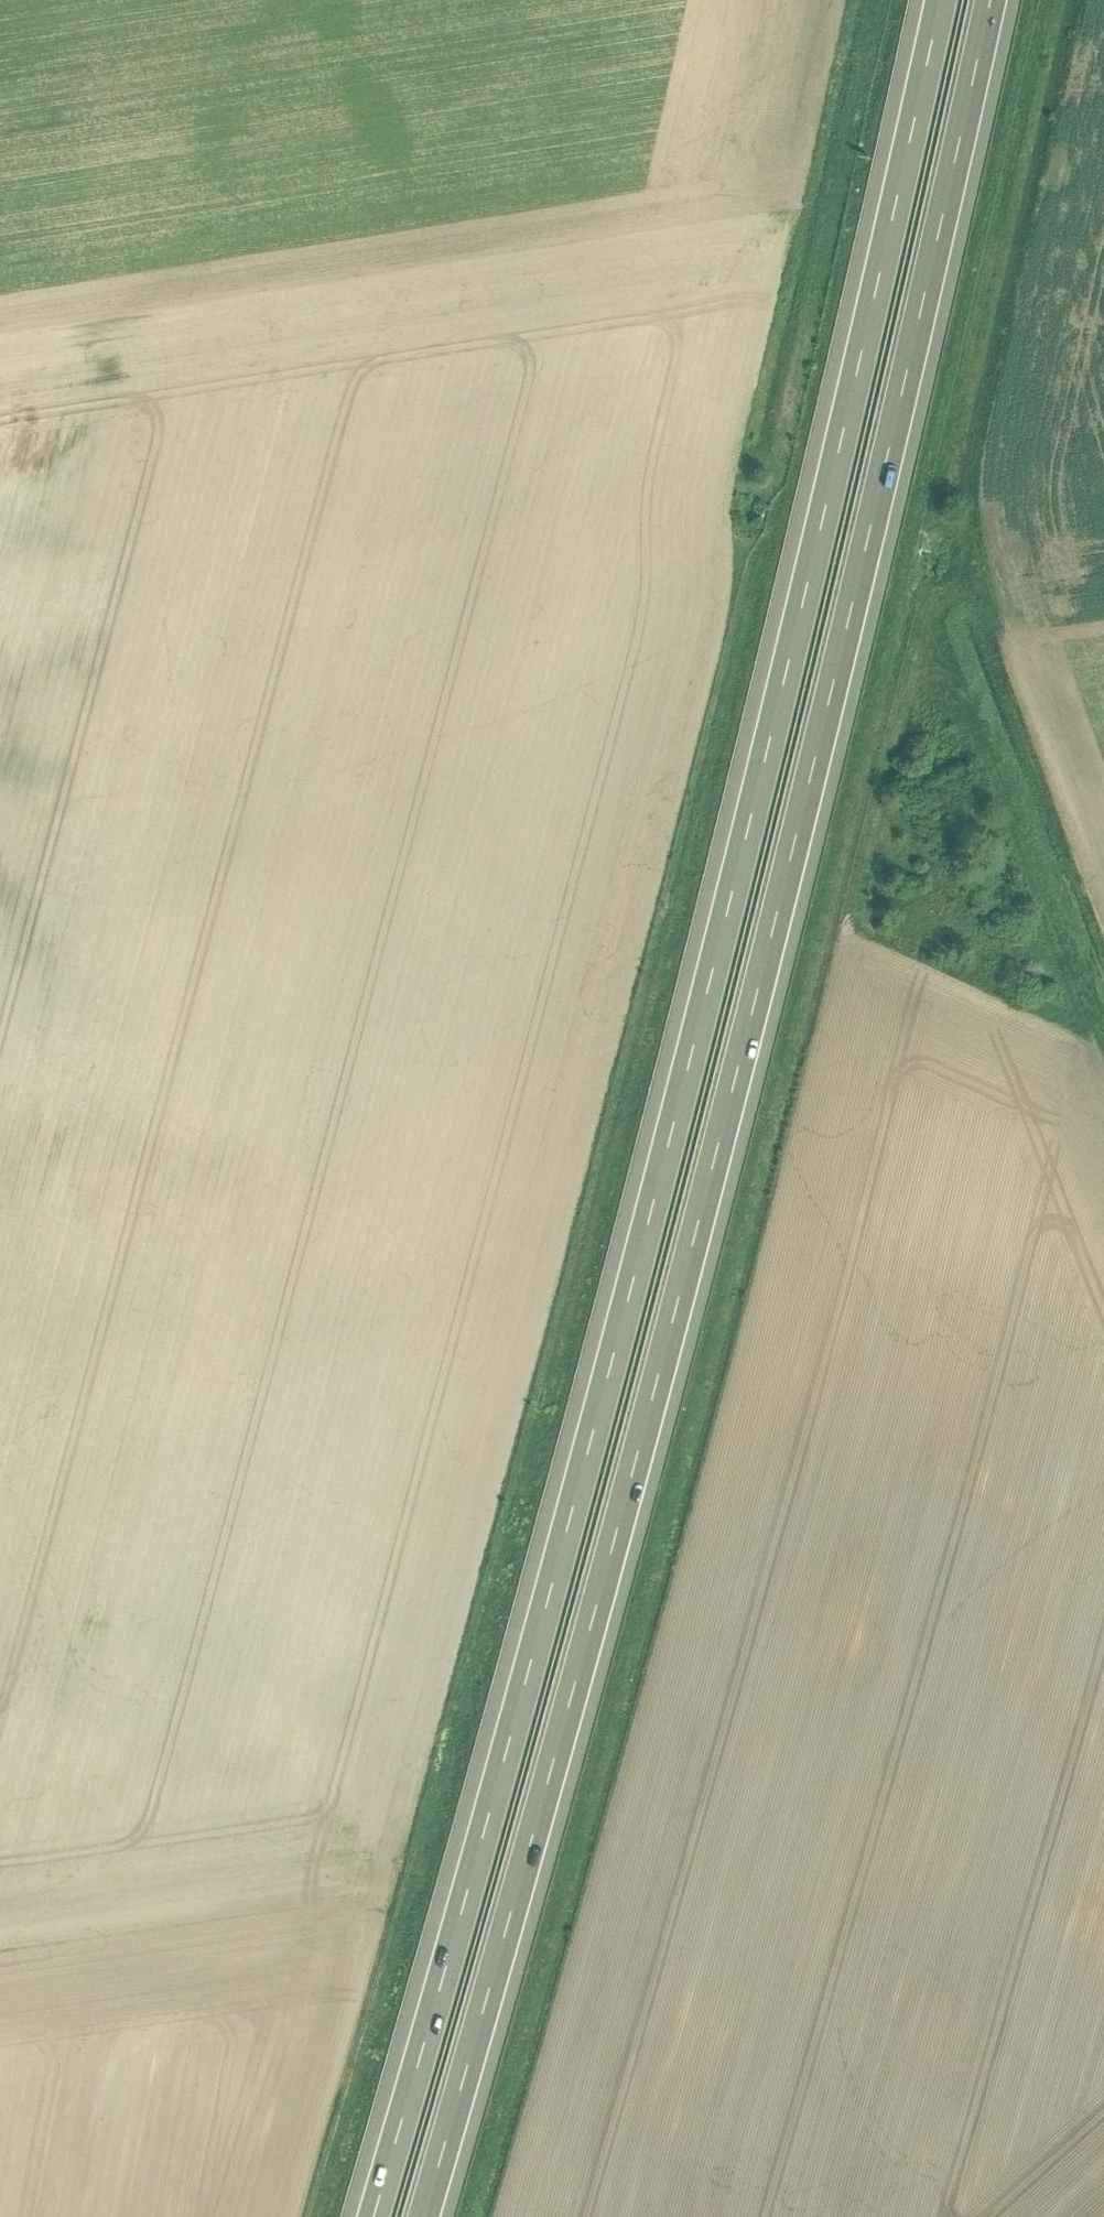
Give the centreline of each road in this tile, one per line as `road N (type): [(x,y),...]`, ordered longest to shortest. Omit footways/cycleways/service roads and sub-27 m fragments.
road 1 (motorway): [(420,2216),(673,1319),(990,0)]
road 2 (motorway): [(941,0),(627,1305),(372,2216)]

